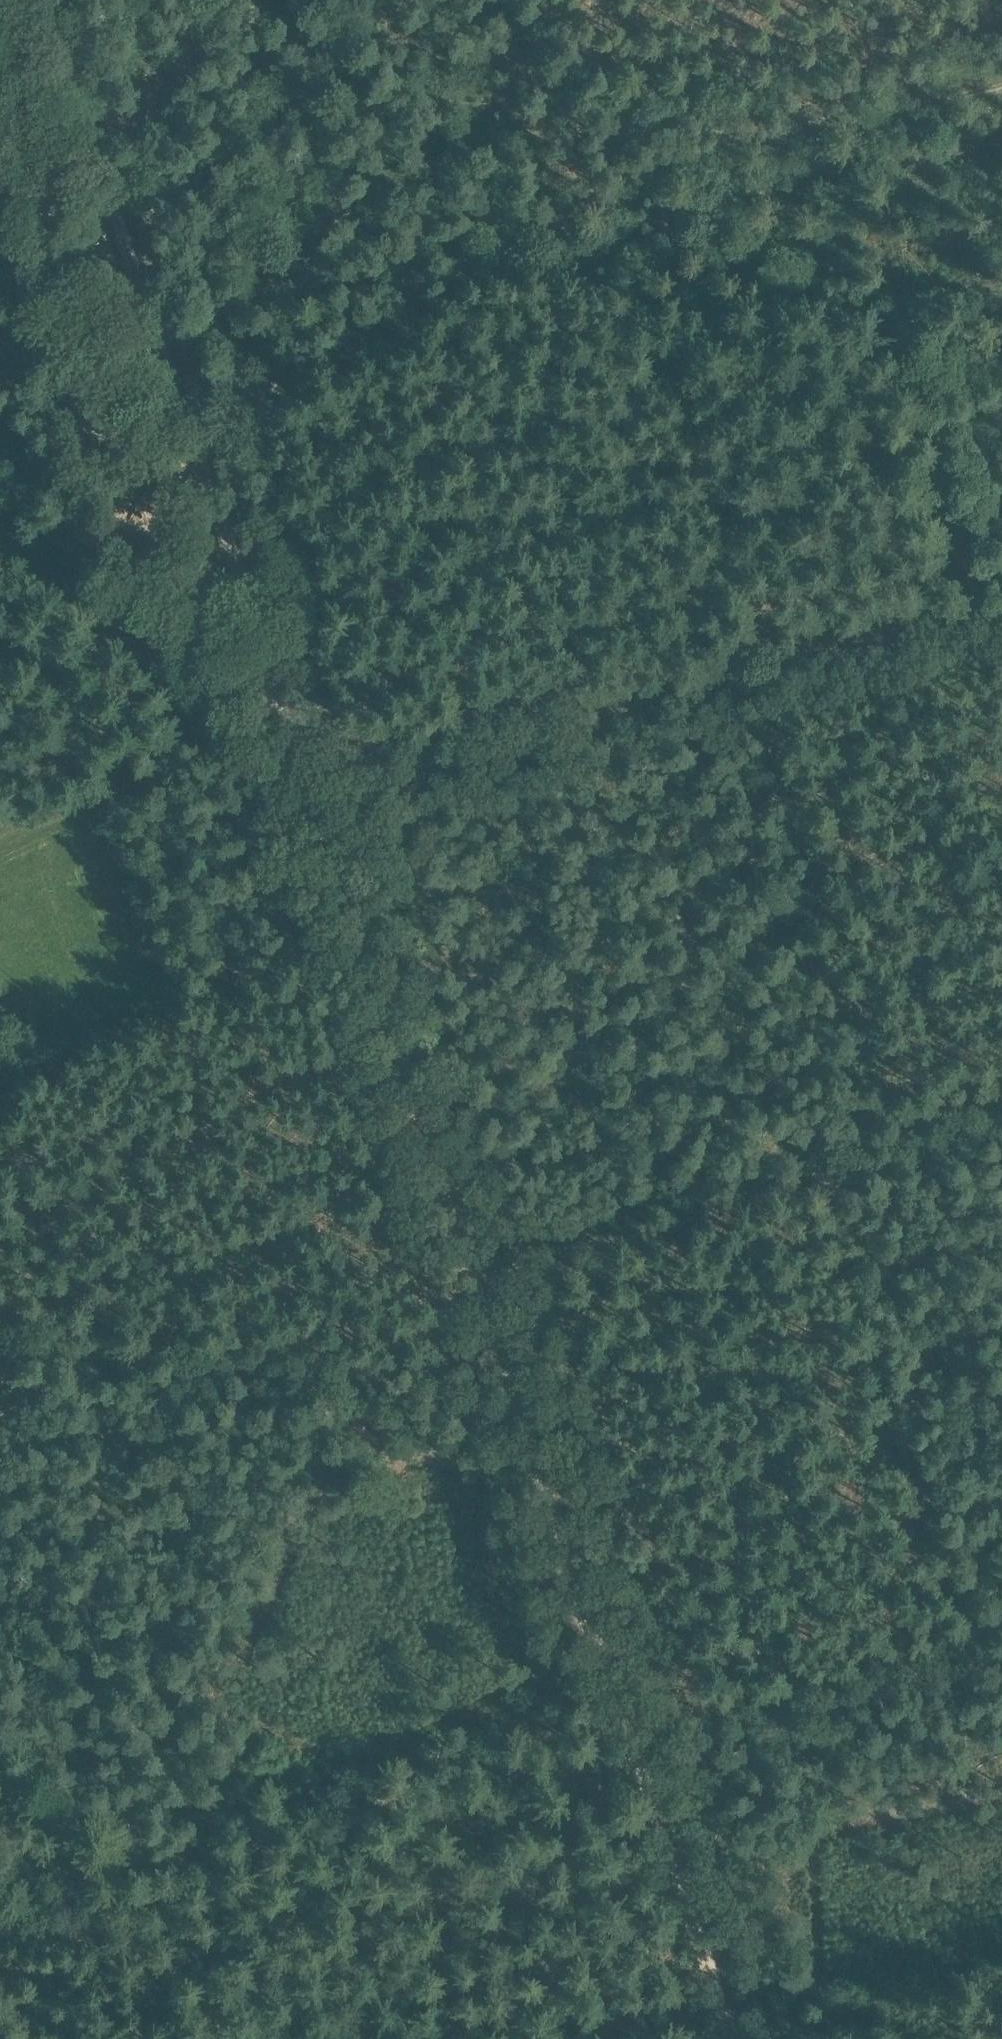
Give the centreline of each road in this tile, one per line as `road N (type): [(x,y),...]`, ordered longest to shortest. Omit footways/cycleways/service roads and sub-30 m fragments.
road 1 (track): [(243,2038),(183,1999),(133,1942),(100,1919)]

